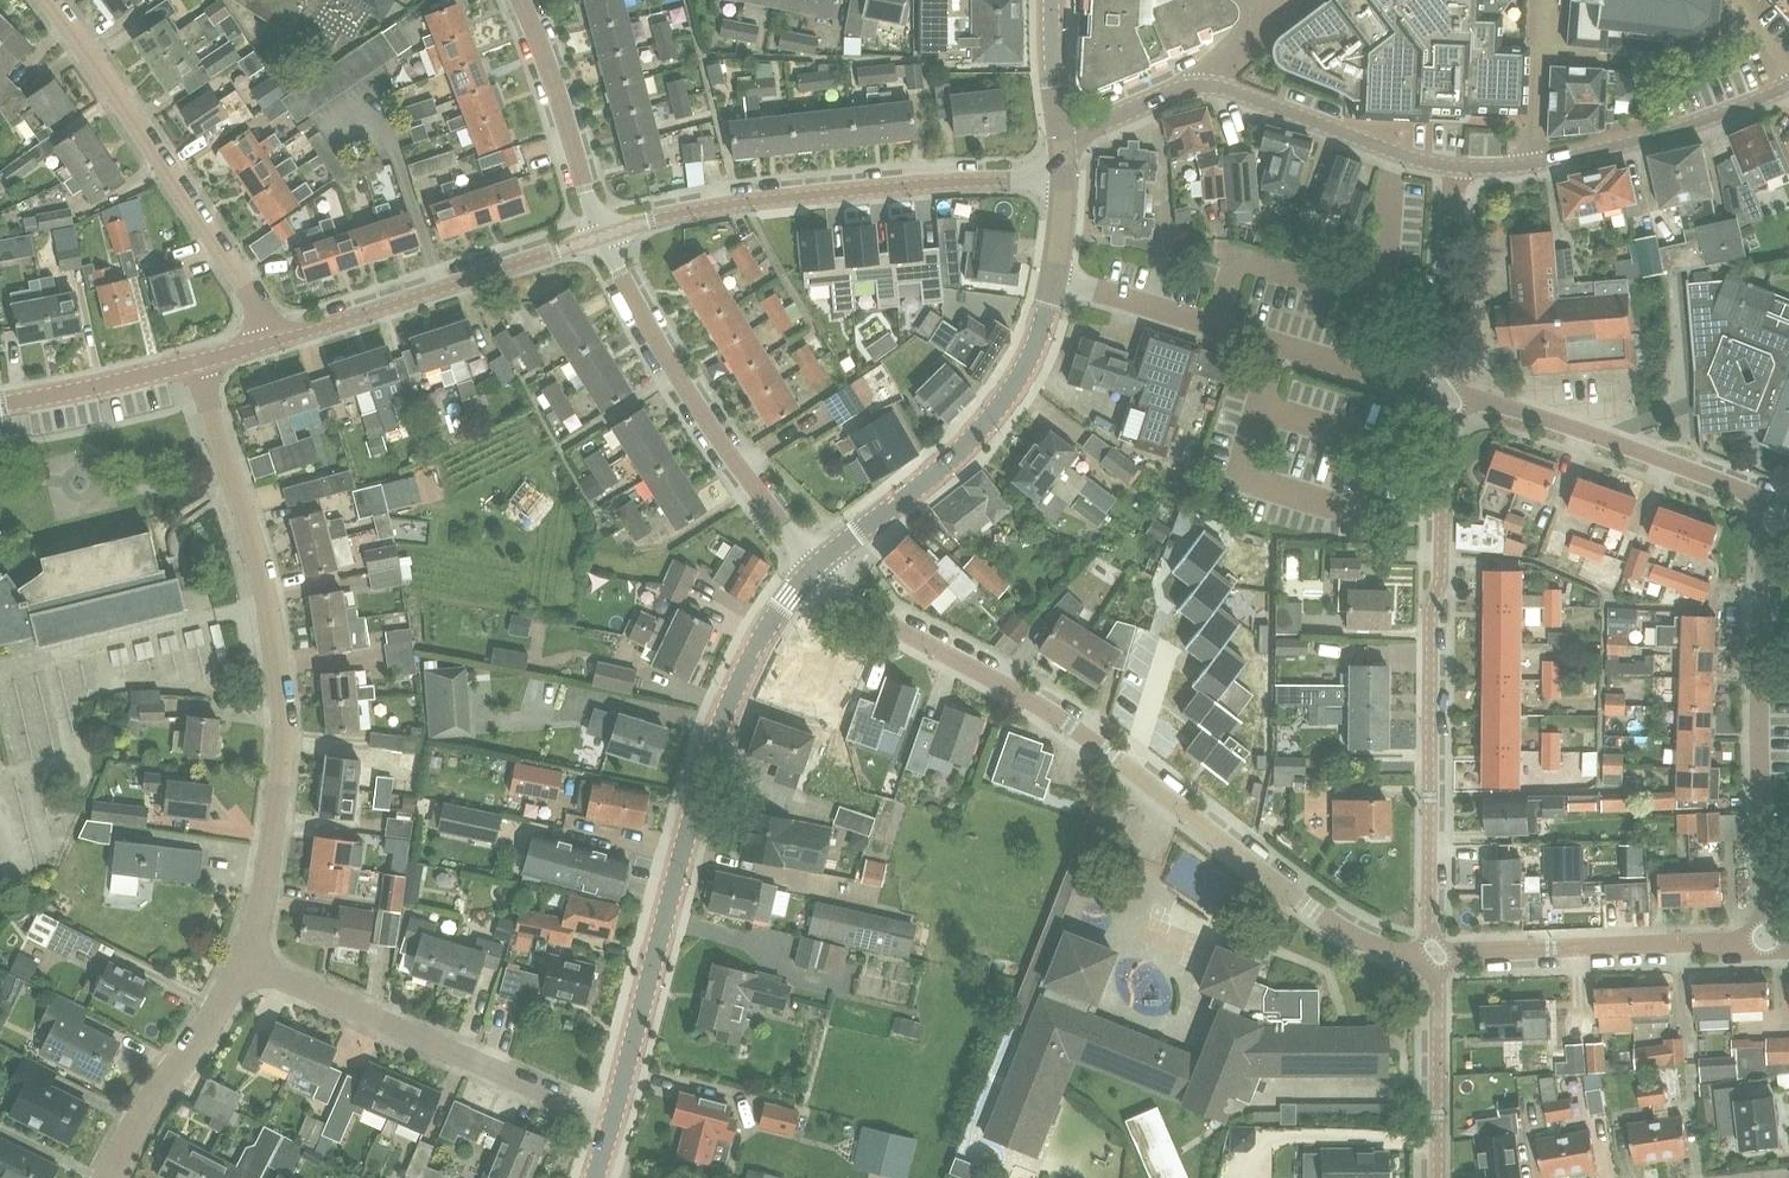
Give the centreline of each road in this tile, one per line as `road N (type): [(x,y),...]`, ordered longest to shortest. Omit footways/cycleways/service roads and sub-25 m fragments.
road 1 (residential): [(1436,952),(1385,944),(1323,915),(1004,682),(840,589),(817,561)]
road 2 (residential): [(242,962),(263,892),(285,719),(267,601),(197,362)]
road 3 (tertiary): [(612,1120),(718,728),(749,660),(817,561)]
road 4 (residential): [(1436,952),(1430,610),(1444,577),(1445,392)]
road 5 (residential): [(603,234),(736,202),(1062,178)]
road 6 (residential): [(1768,938),(1757,498)]
road 7 (residential): [(272,341),(242,281),(40,0)]
road 8 (residential): [(1445,392),(1058,277)]
road 9 (residential): [(612,1120),(242,962)]
road 10 (residential): [(817,561),(689,394),(603,234)]
road 11 (tertiary): [(817,561),(947,460),(1009,396),(1040,343),(1058,277)]
road 12 (residential): [(272,341),(603,234)]
road 13 (residential): [(1768,938),(1436,952)]
road 14 (residential): [(1757,498),(1604,436),(1445,392)]
road 15 (residential): [(1456,166),(1396,155),(1231,89),(1198,85)]
road 16 (residential): [(1788,86),(1649,137),(1537,161)]
road 17 (residential): [(111,1177),(242,962)]
road 18 (residential): [(603,234),(523,0)]
road 19 (residential): [(1445,392),(1456,166)]
road 20 (residential): [(1438,1177),(1436,952)]
road 21 (residential): [(1,405),(197,362)]
road 22 (residential): [(1539,0),(1537,161)]
road 23 (residential): [(1198,85),(1060,139)]
road 24 (tertiary): [(1060,139),(1052,0)]

